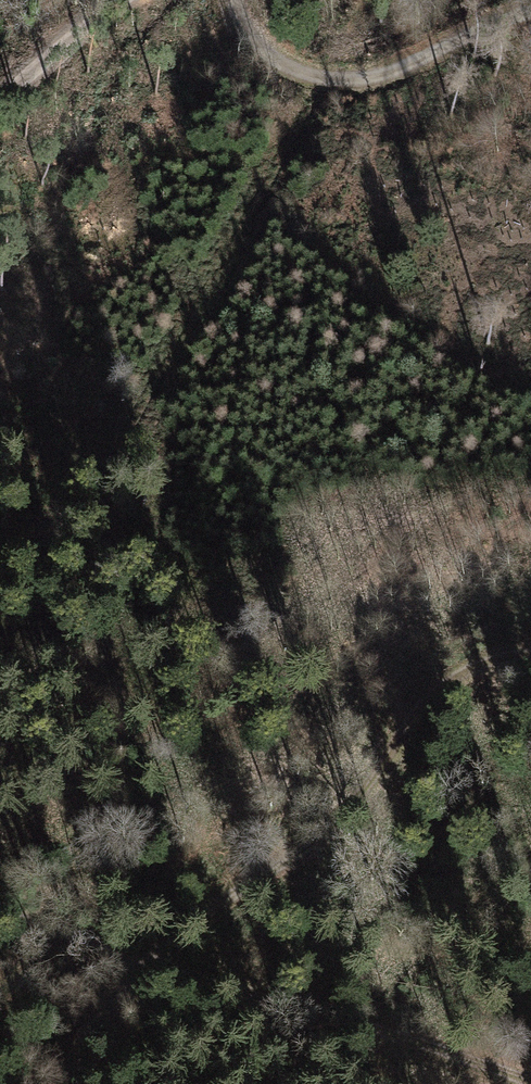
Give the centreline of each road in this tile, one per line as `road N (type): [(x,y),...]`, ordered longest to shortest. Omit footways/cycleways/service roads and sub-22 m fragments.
road 1 (track): [(530,655),(496,656),(423,706),(359,795),(294,856),(204,912),(146,963)]
road 2 (track): [(146,963),(530,1080)]
road 3 (track): [(234,0),(262,57),(316,80),(389,78),(530,13)]
road 4 (track): [(0,99),(134,0)]
road 5 (track): [(0,917),(146,963)]
road 6 (track): [(146,963),(75,1039),(57,1083)]

